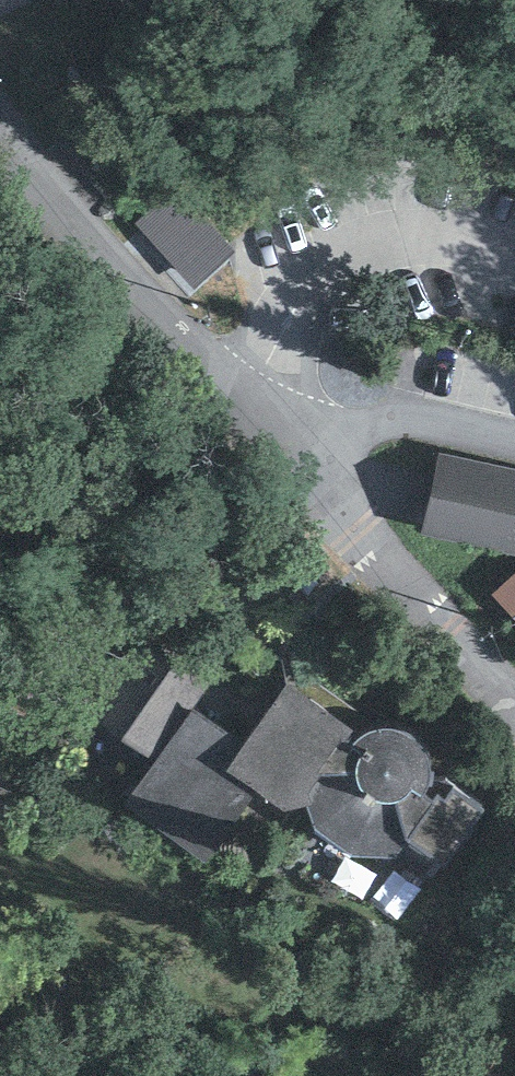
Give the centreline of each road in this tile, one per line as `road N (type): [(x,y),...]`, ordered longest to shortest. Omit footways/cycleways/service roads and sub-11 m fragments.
road 1 (residential): [(318,434),(253,402),(167,320),(0,115)]
road 2 (residential): [(318,434),(327,494),(514,696)]
road 3 (residential): [(514,438),(435,418),(367,415),(318,434)]

